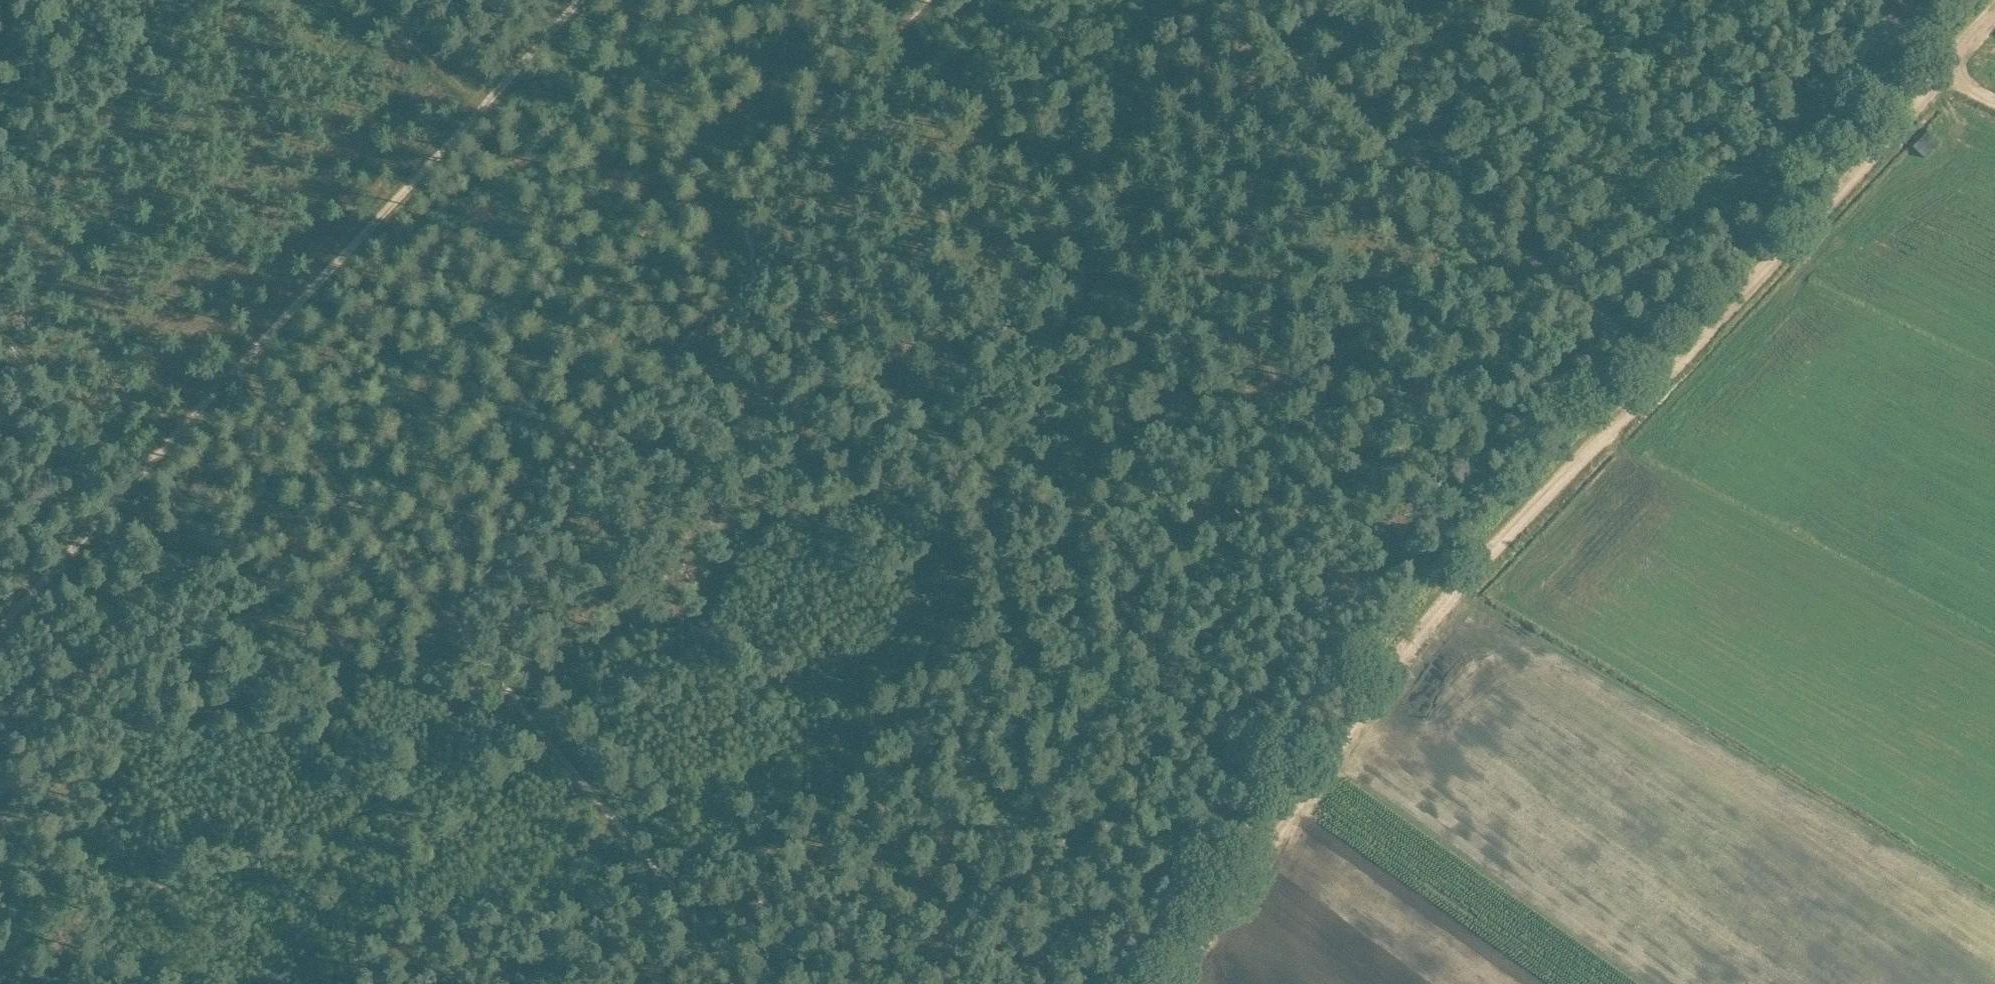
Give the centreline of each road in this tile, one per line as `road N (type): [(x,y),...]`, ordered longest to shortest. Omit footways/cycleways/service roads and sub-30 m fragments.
road 1 (track): [(1946,74),(1455,586),(1171,983)]
road 2 (track): [(738,983),(447,626),(402,667),(374,665),(153,458),(139,469),(0,335)]
road 3 (track): [(153,458),(578,0)]
road 4 (track): [(1658,377),(1245,0)]
road 5 (track): [(139,469),(0,620)]

